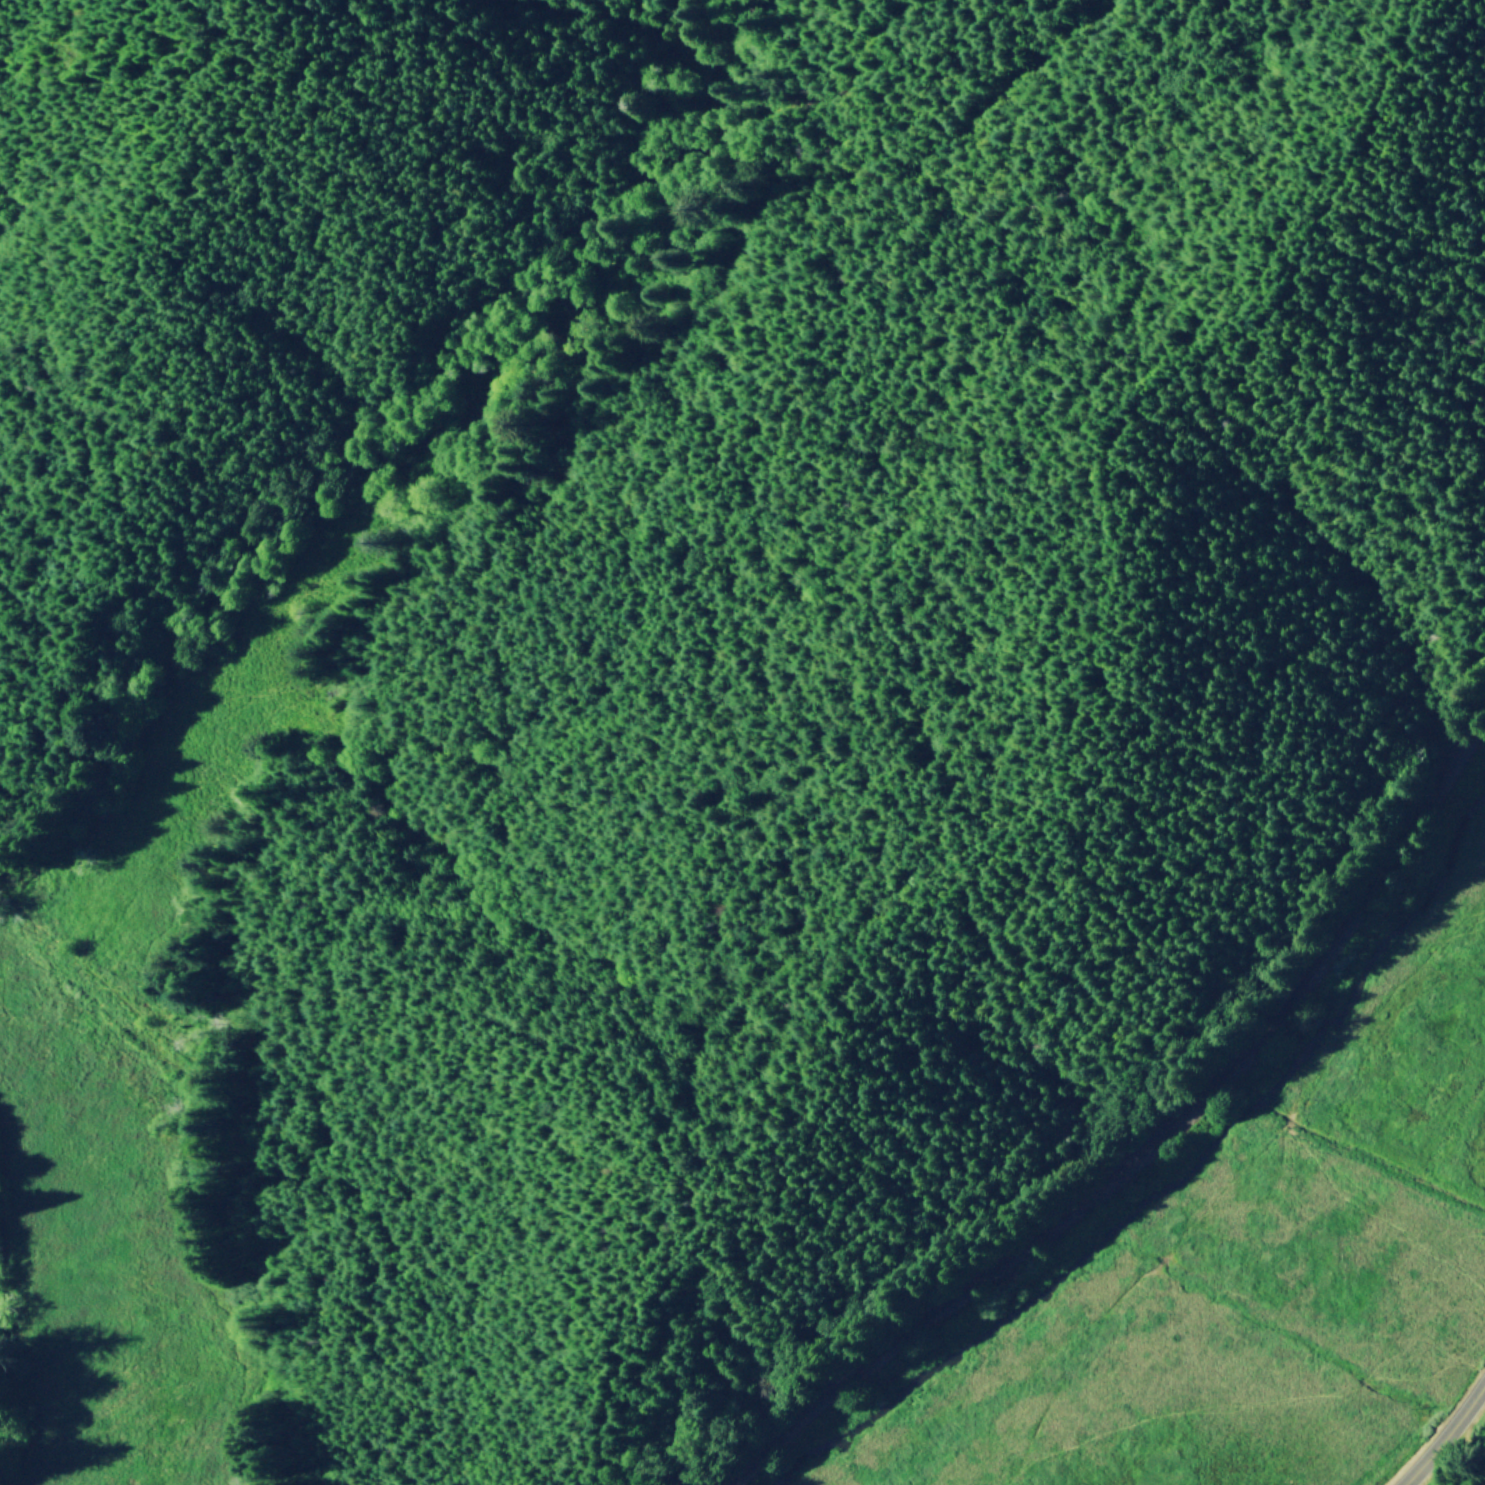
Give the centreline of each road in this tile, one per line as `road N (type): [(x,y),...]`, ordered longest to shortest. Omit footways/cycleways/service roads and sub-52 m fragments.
road 1 (track): [(0,888),(143,1023),(210,1170),(300,1484)]
road 2 (residential): [(1395,1484),(1450,1428),(1484,1374)]

